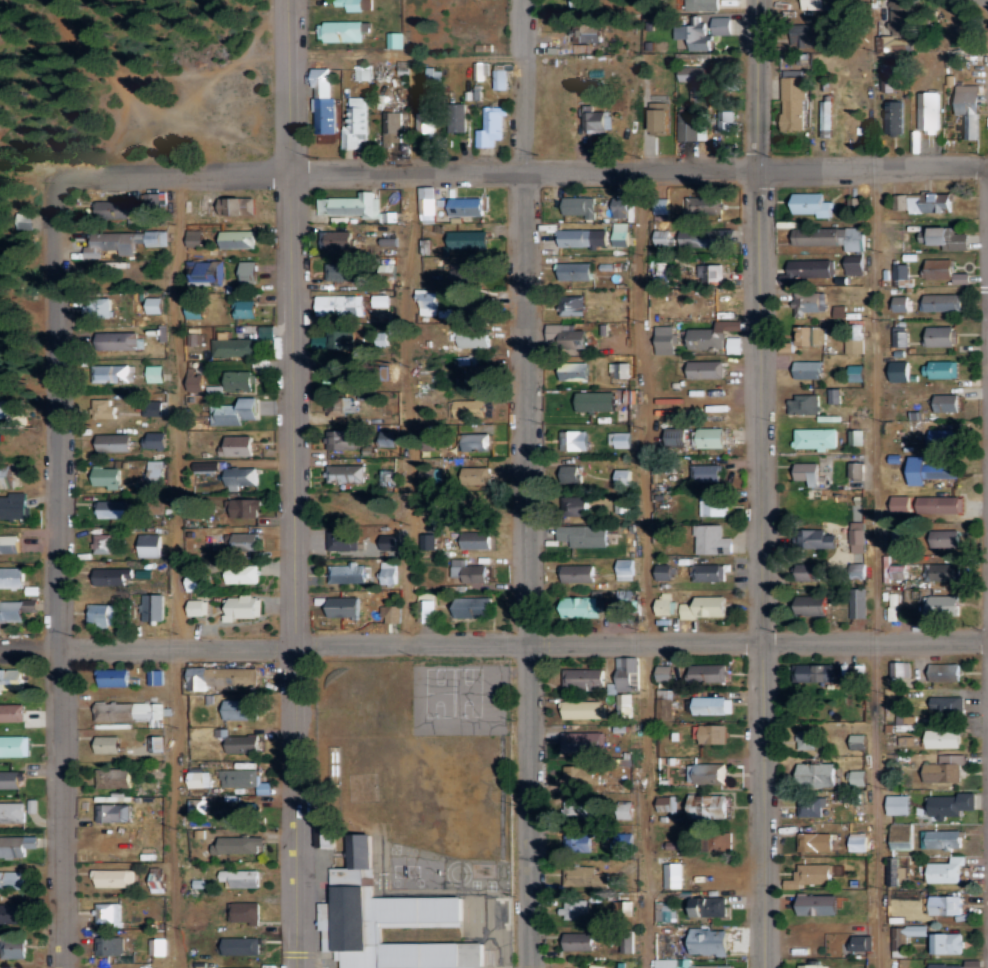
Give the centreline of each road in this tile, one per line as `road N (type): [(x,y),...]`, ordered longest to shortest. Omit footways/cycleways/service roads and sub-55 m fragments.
road 1 (residential): [(987,636),(0,647)]
road 2 (tertiary): [(297,967),(284,0)]
road 3 (residential): [(765,967),(756,0)]
road 4 (residential): [(58,181),(76,170),(287,166),(987,167)]
road 5 (residential): [(531,967),(531,168)]
road 6 (residential): [(61,967),(52,195),(58,181)]
road 7 (residential): [(419,167),(401,280),(414,325),(409,551),(417,641)]
road 8 (residential): [(531,168),(529,0)]

